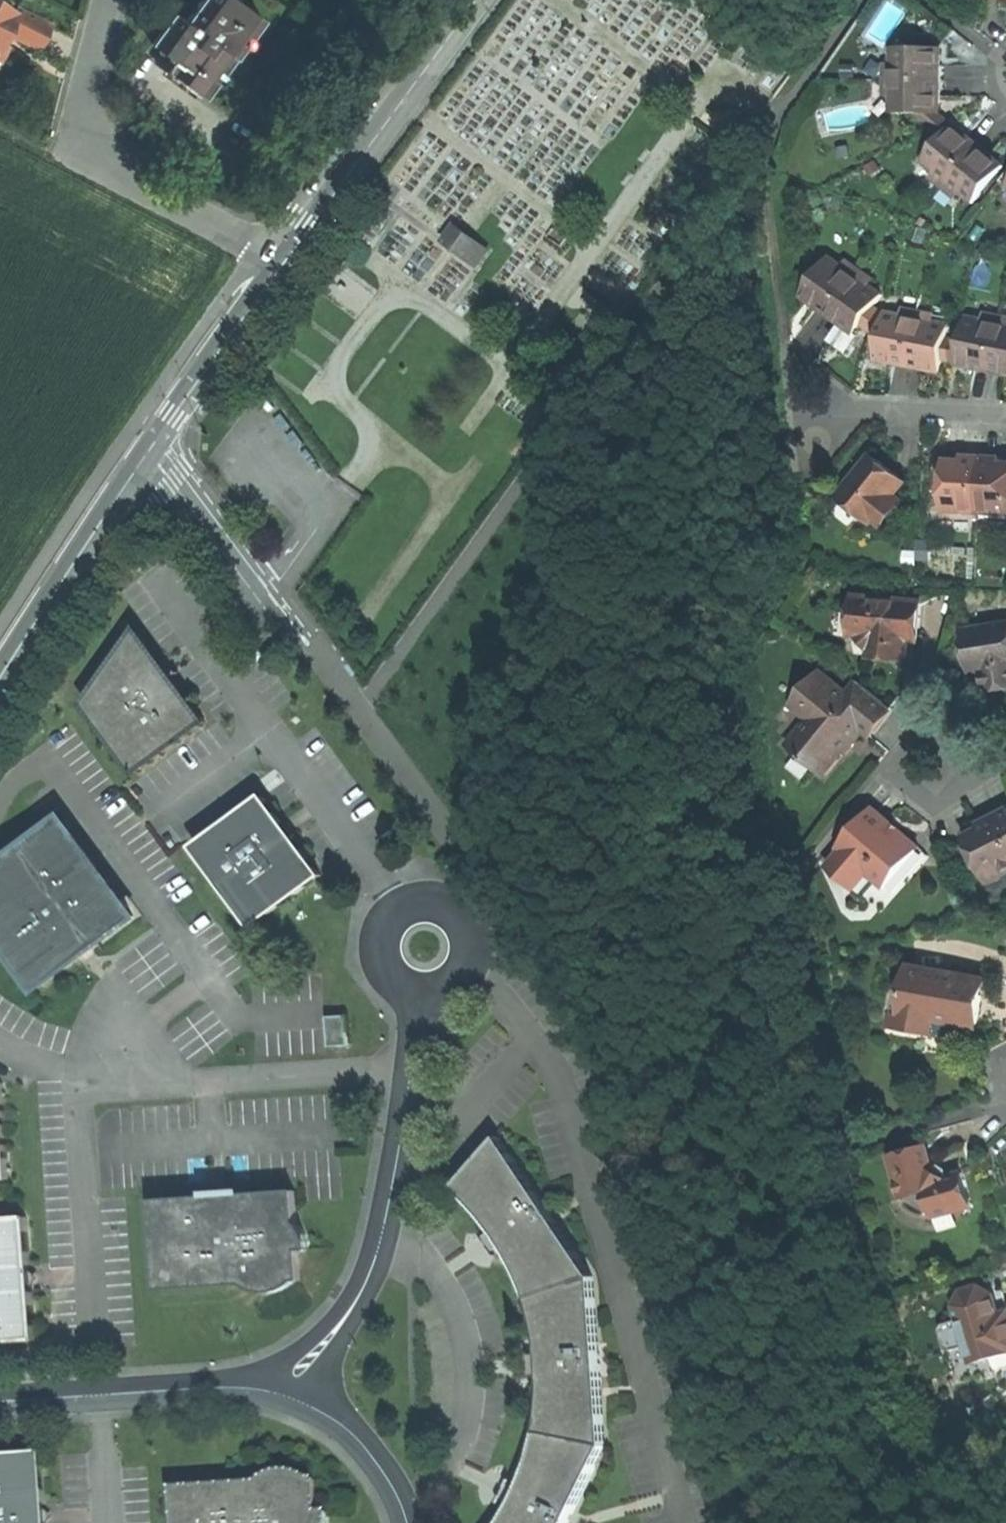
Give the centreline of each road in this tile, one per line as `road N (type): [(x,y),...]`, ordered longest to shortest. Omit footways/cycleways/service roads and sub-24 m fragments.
road 1 (residential): [(287,261),(126,181),(86,148),(80,114),(108,0)]
road 2 (secondary): [(287,261),(480,0)]
road 3 (residential): [(355,1309),(386,1222),(422,993)]
road 4 (secondary): [(0,684),(153,449)]
road 5 (residential): [(261,1389),(0,1402)]
road 6 (residential): [(153,449),(304,646)]
road 7 (secondary): [(153,449),(287,261)]
road 8 (residential): [(1005,417),(819,404)]
road 9 (residential): [(407,1522),(375,1459),(318,1410)]
road 10 (residential): [(440,907),(401,913),(384,936),(394,979),(422,993)]
road 11 (residential): [(422,993),(453,984),(470,958),(465,927),(440,907)]
road 12 (residential): [(355,1309),(261,1389)]

